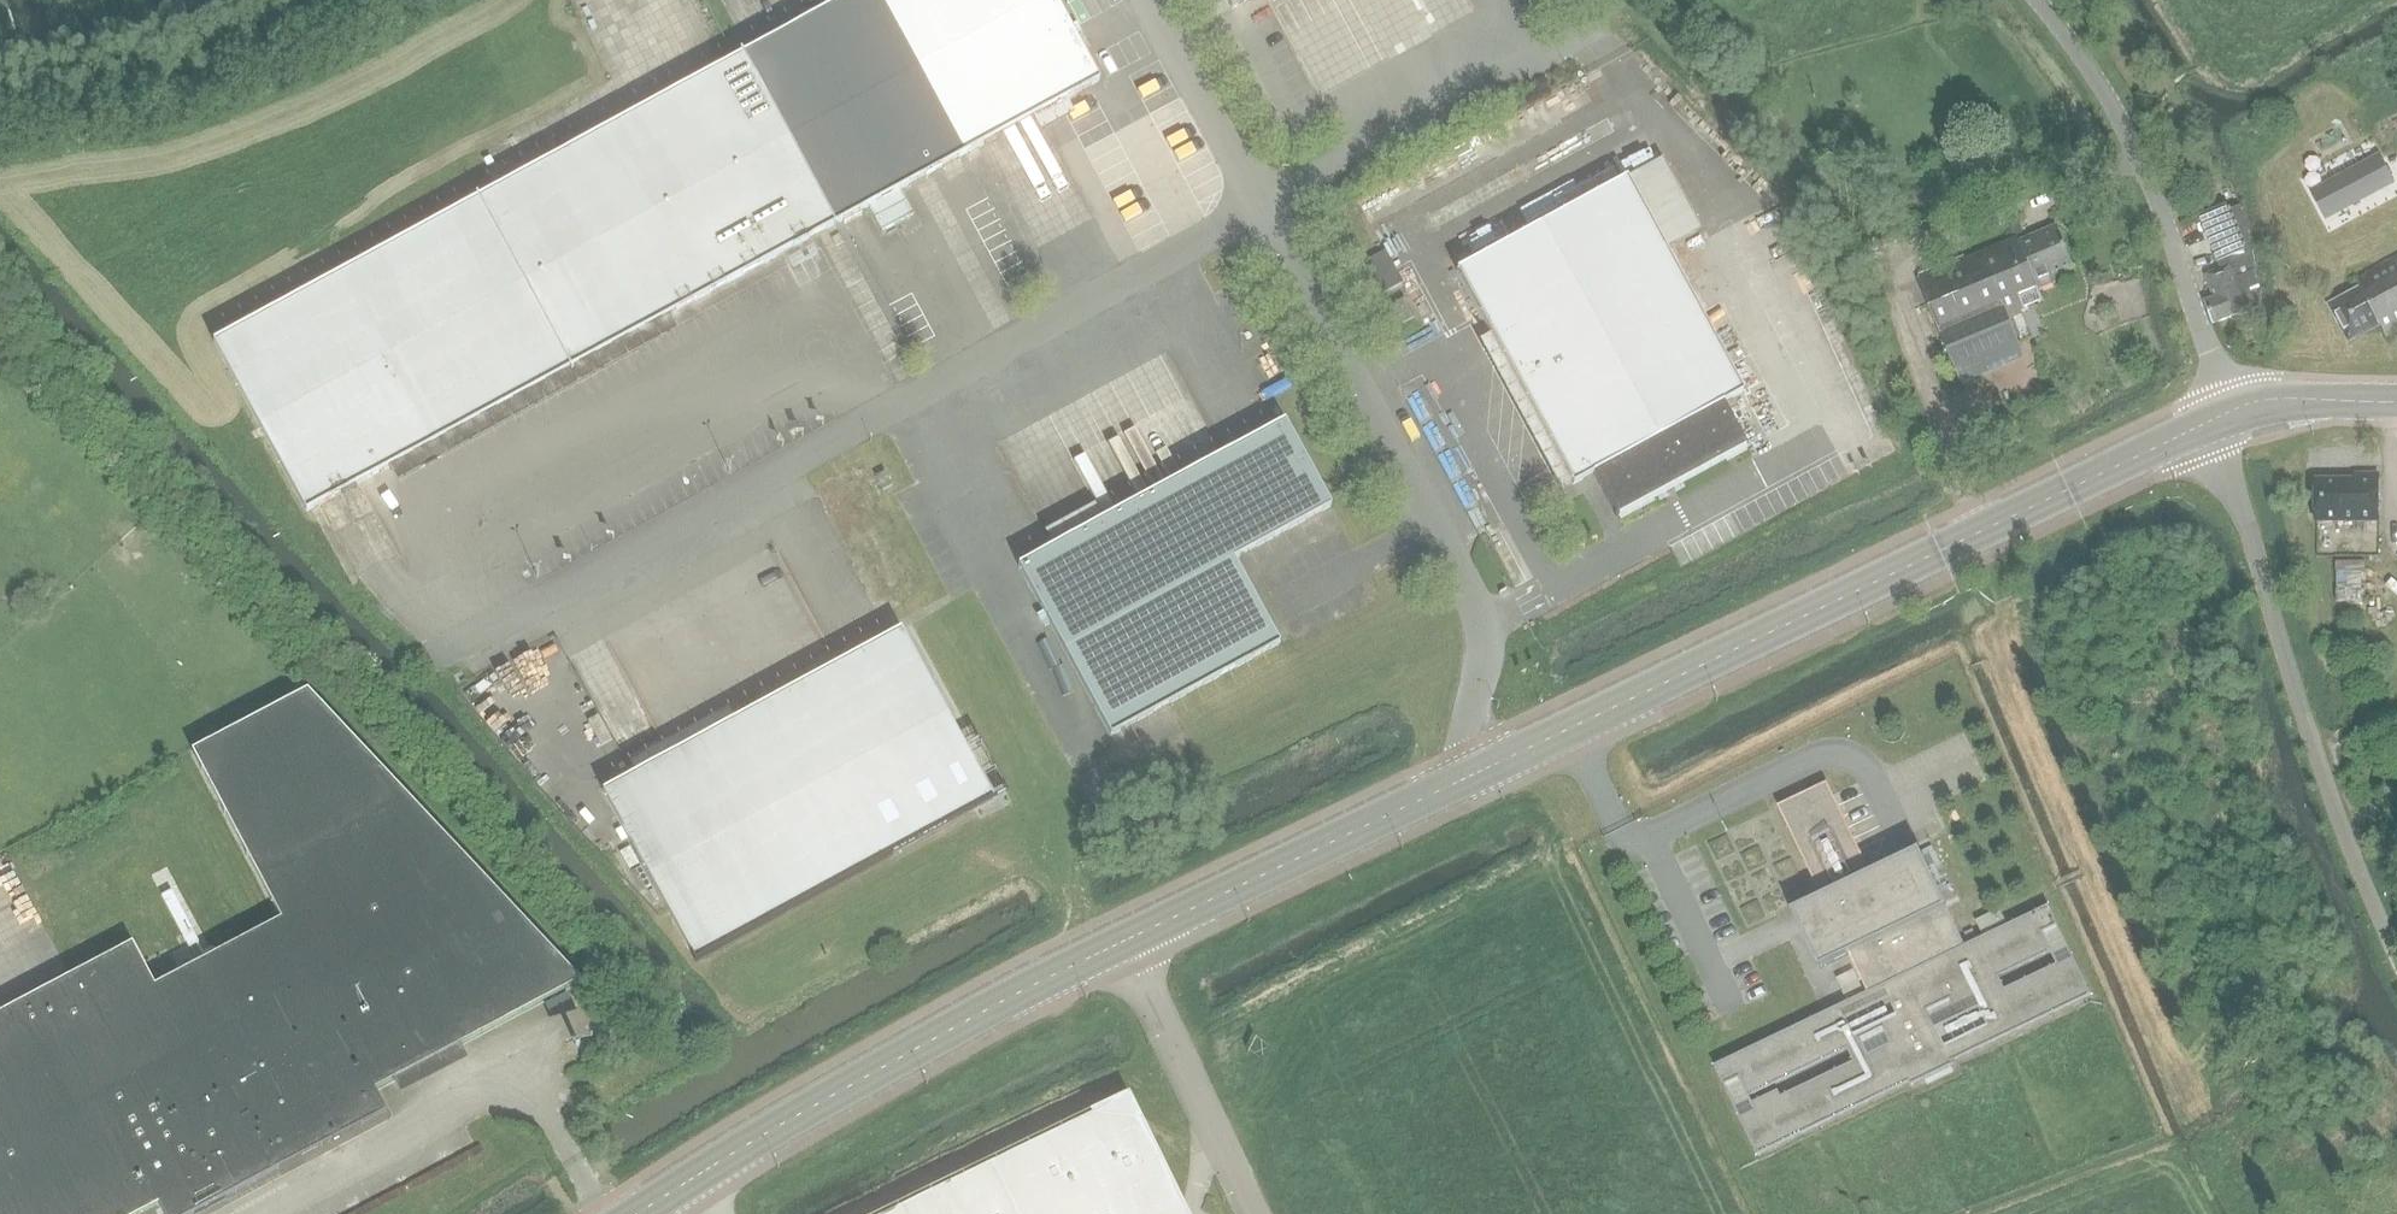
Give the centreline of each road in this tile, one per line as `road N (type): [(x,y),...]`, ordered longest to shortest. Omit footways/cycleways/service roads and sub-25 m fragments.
road 1 (unclassified): [(440,652),(1264,202)]
road 2 (tertiary): [(1476,776),(2223,415)]
road 3 (unclassified): [(1476,776),(1469,732),(1486,658),(1478,610),(1264,202)]
road 4 (unclassified): [(2396,953),(2320,773),(2243,519),(2223,415)]
road 5 (tertiary): [(639,1213),(800,1114),(1122,942)]
road 6 (residential): [(2223,415),(2134,148),(2036,0)]
road 7 (tertiary): [(1122,942),(1476,776)]
road 8 (unclassified): [(1264,202),(1573,38)]
road 9 (unclassified): [(1122,942),(1255,1213)]
road 10 (unclassified): [(1264,202),(1151,0)]
road 11 (tertiary): [(2223,415),(2280,400),(2396,404)]

